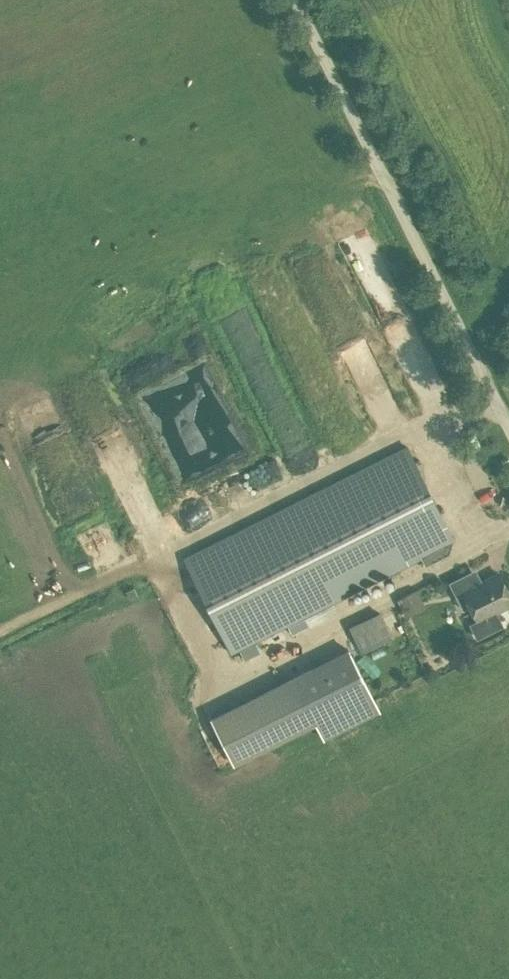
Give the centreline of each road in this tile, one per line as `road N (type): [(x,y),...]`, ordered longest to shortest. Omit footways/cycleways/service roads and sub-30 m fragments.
road 1 (unclassified): [(508,431),(294,0)]

